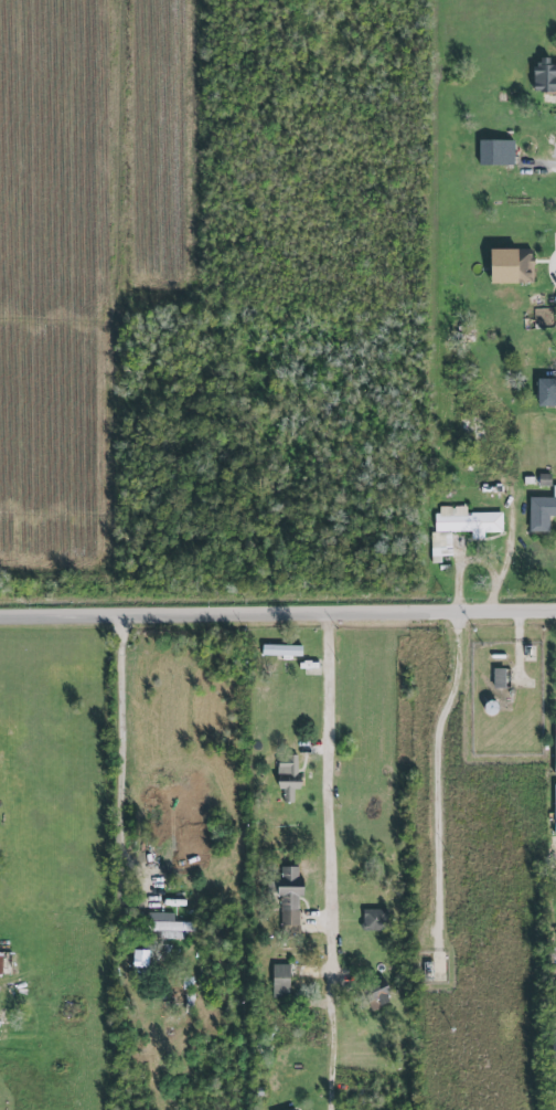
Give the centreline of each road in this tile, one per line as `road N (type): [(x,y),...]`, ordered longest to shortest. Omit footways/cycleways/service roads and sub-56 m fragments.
road 1 (residential): [(0,618),(555,611)]

